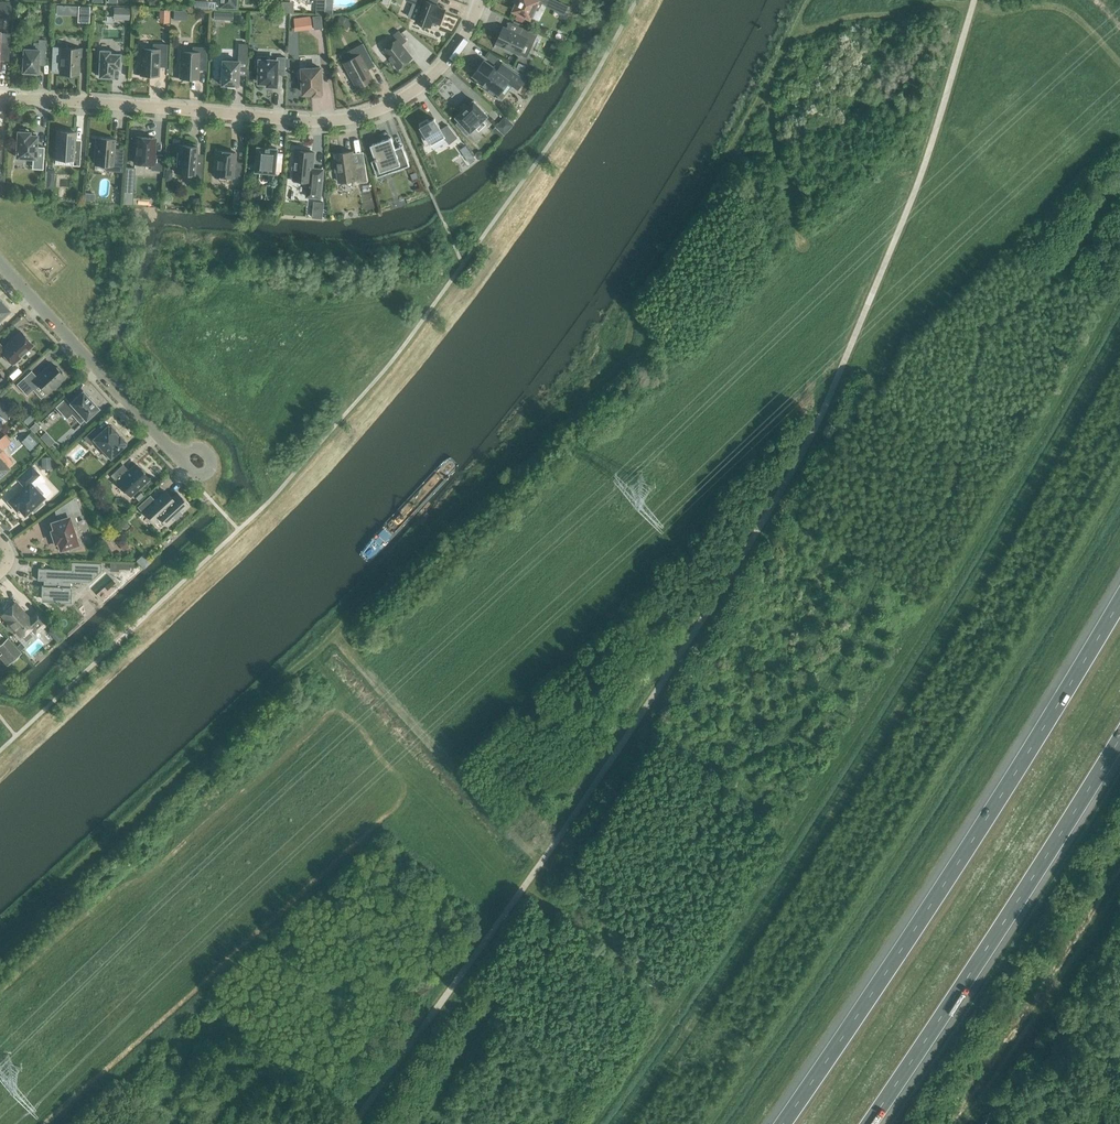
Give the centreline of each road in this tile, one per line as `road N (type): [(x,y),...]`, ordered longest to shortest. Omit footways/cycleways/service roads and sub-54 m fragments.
road 1 (motorway): [(1119,601),(784,1123)]
road 2 (residential): [(480,0),(442,67),(393,103),(337,119),(0,98)]
road 3 (motorway): [(869,1123),(1119,737)]
road 4 (residential): [(189,463),(0,263)]

